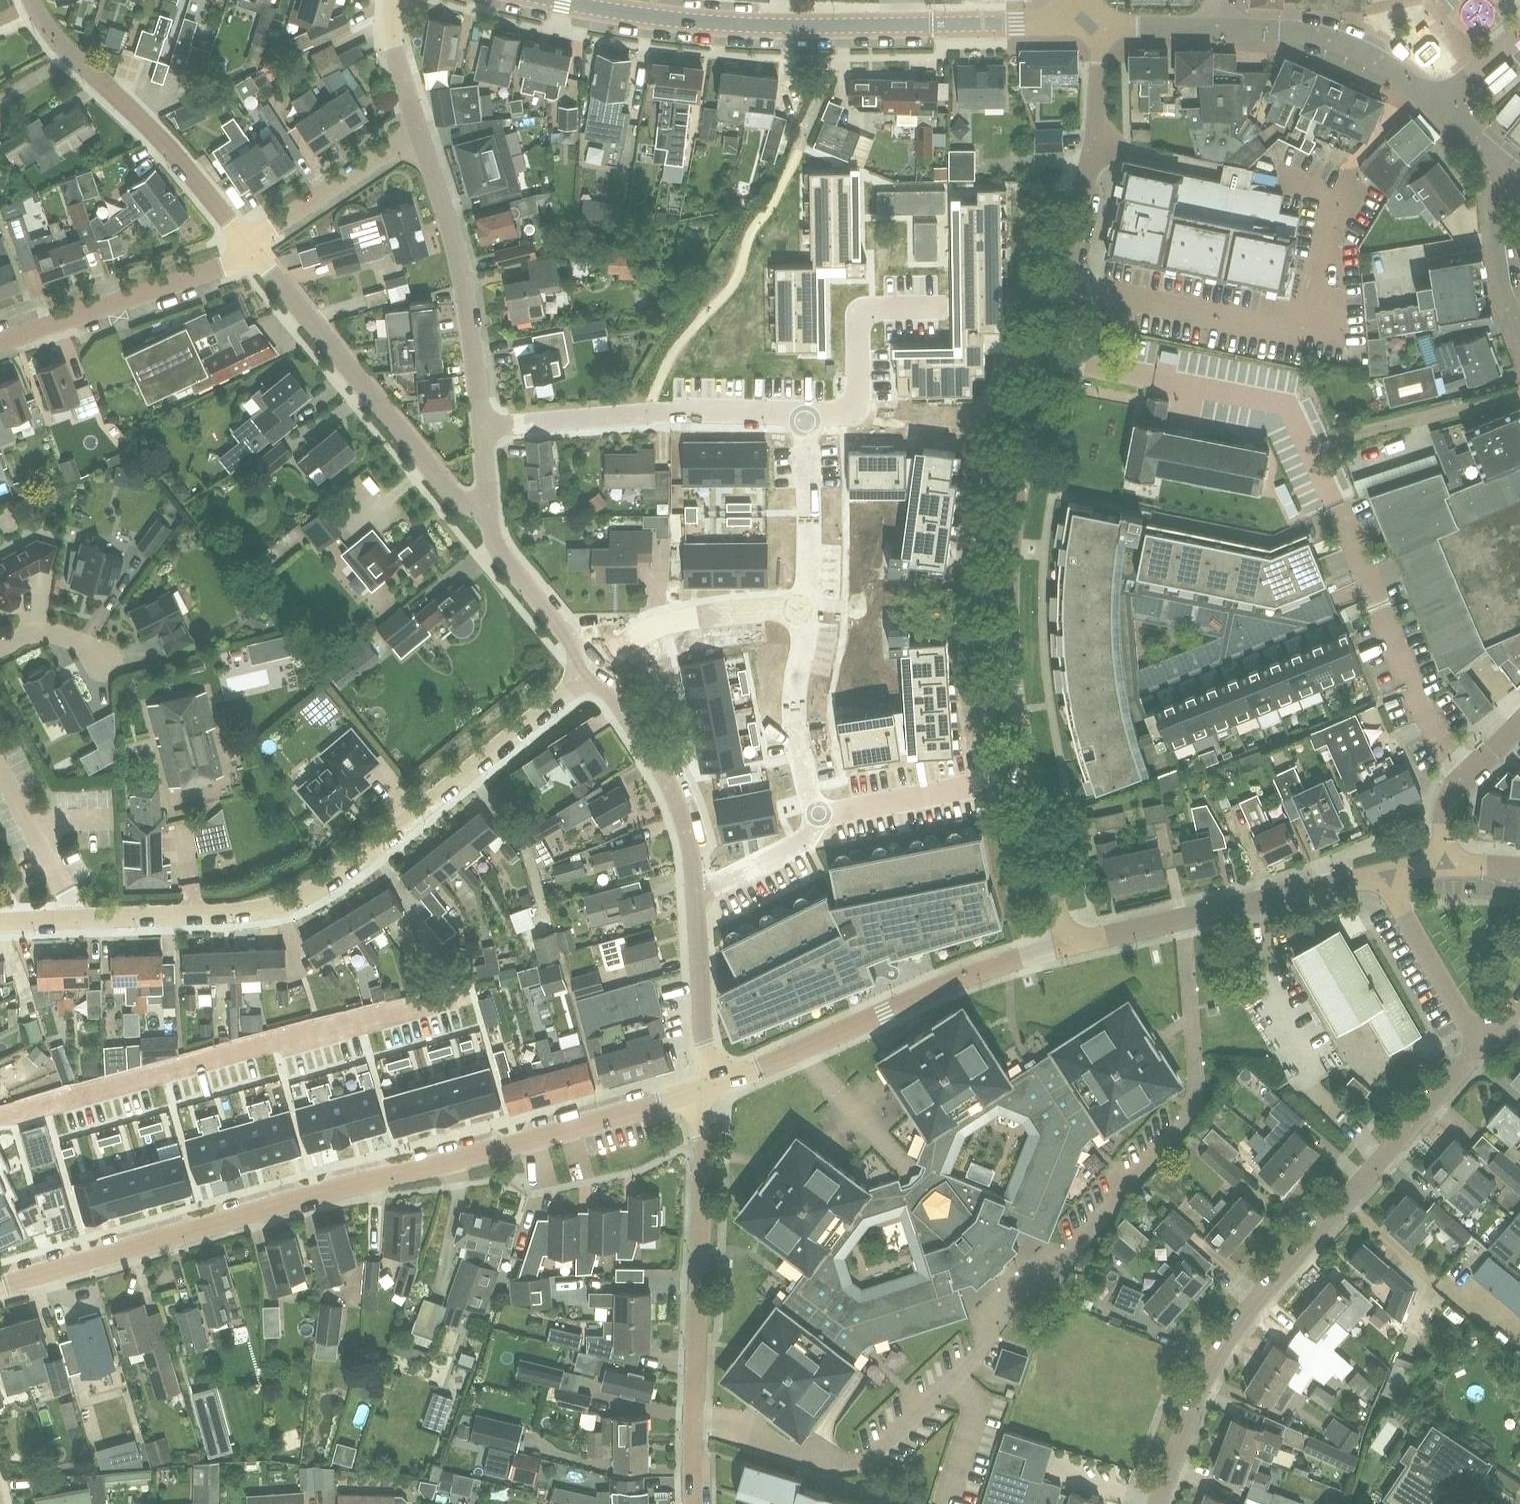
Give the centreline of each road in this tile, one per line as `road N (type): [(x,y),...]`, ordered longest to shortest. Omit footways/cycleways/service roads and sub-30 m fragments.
road 1 (residential): [(694,1423),(854,1467),(980,1353),(1015,1293),(1074,1249),(1191,1116),(1197,1084),(1184,919)]
road 2 (unclassified): [(1066,944),(1017,712),(1008,568),(1020,465),(1095,128)]
road 3 (unclassified): [(0,1285),(692,1096)]
road 4 (residential): [(71,921),(252,912),(301,899),(587,680)]
road 5 (residential): [(1157,1503),(1224,1345),(1485,1047)]
road 6 (tertiary): [(1079,23),(775,27),(556,0)]
road 7 (unclassified): [(722,1084),(985,969),(1066,944)]
road 8 (residential): [(801,610),(794,703),(820,814),(808,840),(694,895)]
road 9 (residential): [(489,502),(465,504),(261,256)]
road 10 (residential): [(694,1423),(705,1165),(692,1096)]
road 11 (residential): [(250,243),(33,0)]
road 12 (residential): [(484,430),(649,413),(808,416)]
road 13 (residential): [(484,430),(457,257),(419,133)]
road 14 (residential): [(1462,777),(1417,699),(1335,505)]
road 15 (residential): [(0,346),(261,256)]
road 16 (residential): [(694,895),(685,828),(662,779),(611,692),(587,680)]
road 17 (residential): [(1434,108),(1366,53),(1293,31),(1224,28)]
road 18 (residential): [(808,416),(840,417),(858,406),(858,329),(865,312),(947,307)]
road 19 (unclassified): [(1184,919),(1388,875)]
road 20 (residential): [(587,680),(573,644),(493,538),(489,502)]
road 21 (residential): [(250,243),(419,133)]
road 22 (residential): [(1485,1047),(1394,901),(1388,875)]
road 23 (residential): [(808,416),(801,610)]
road 24 (residential): [(722,1084),(704,1042),(694,895)]
road 25 (residential): [(801,610),(677,621),(627,646)]
road 26 (residential): [(71,921),(70,897),(0,766)]
road 27 (residential): [(1519,330),(1493,210),(1508,168)]
road 28 (residential): [(419,133),(392,45),(394,0)]
road 29 (residential): [(0,648),(42,633),(68,637),(96,652),(107,674)]
road 30 (residential): [(1102,24),(1224,28)]
road 31 (unclassified): [(1066,944),(1184,919)]

